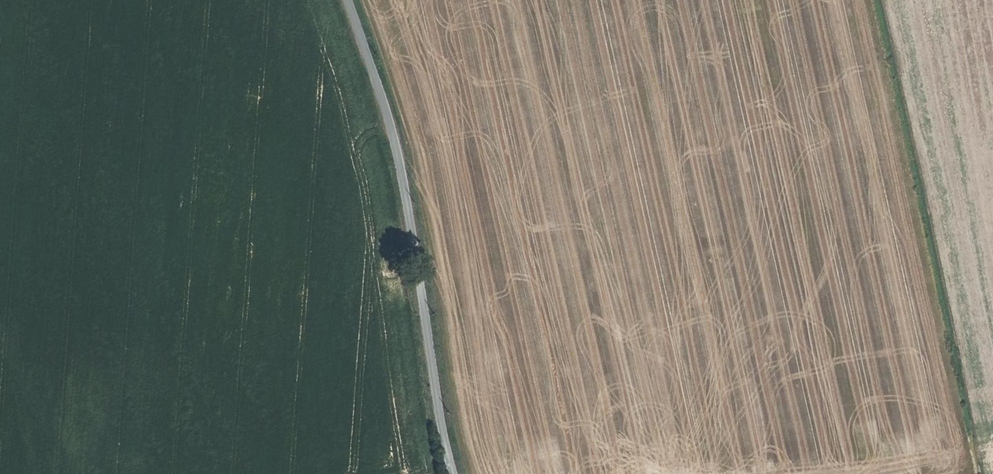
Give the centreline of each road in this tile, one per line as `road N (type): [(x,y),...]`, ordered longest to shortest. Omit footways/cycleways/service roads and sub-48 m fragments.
road 1 (residential): [(350,0),(406,164),(451,473)]

